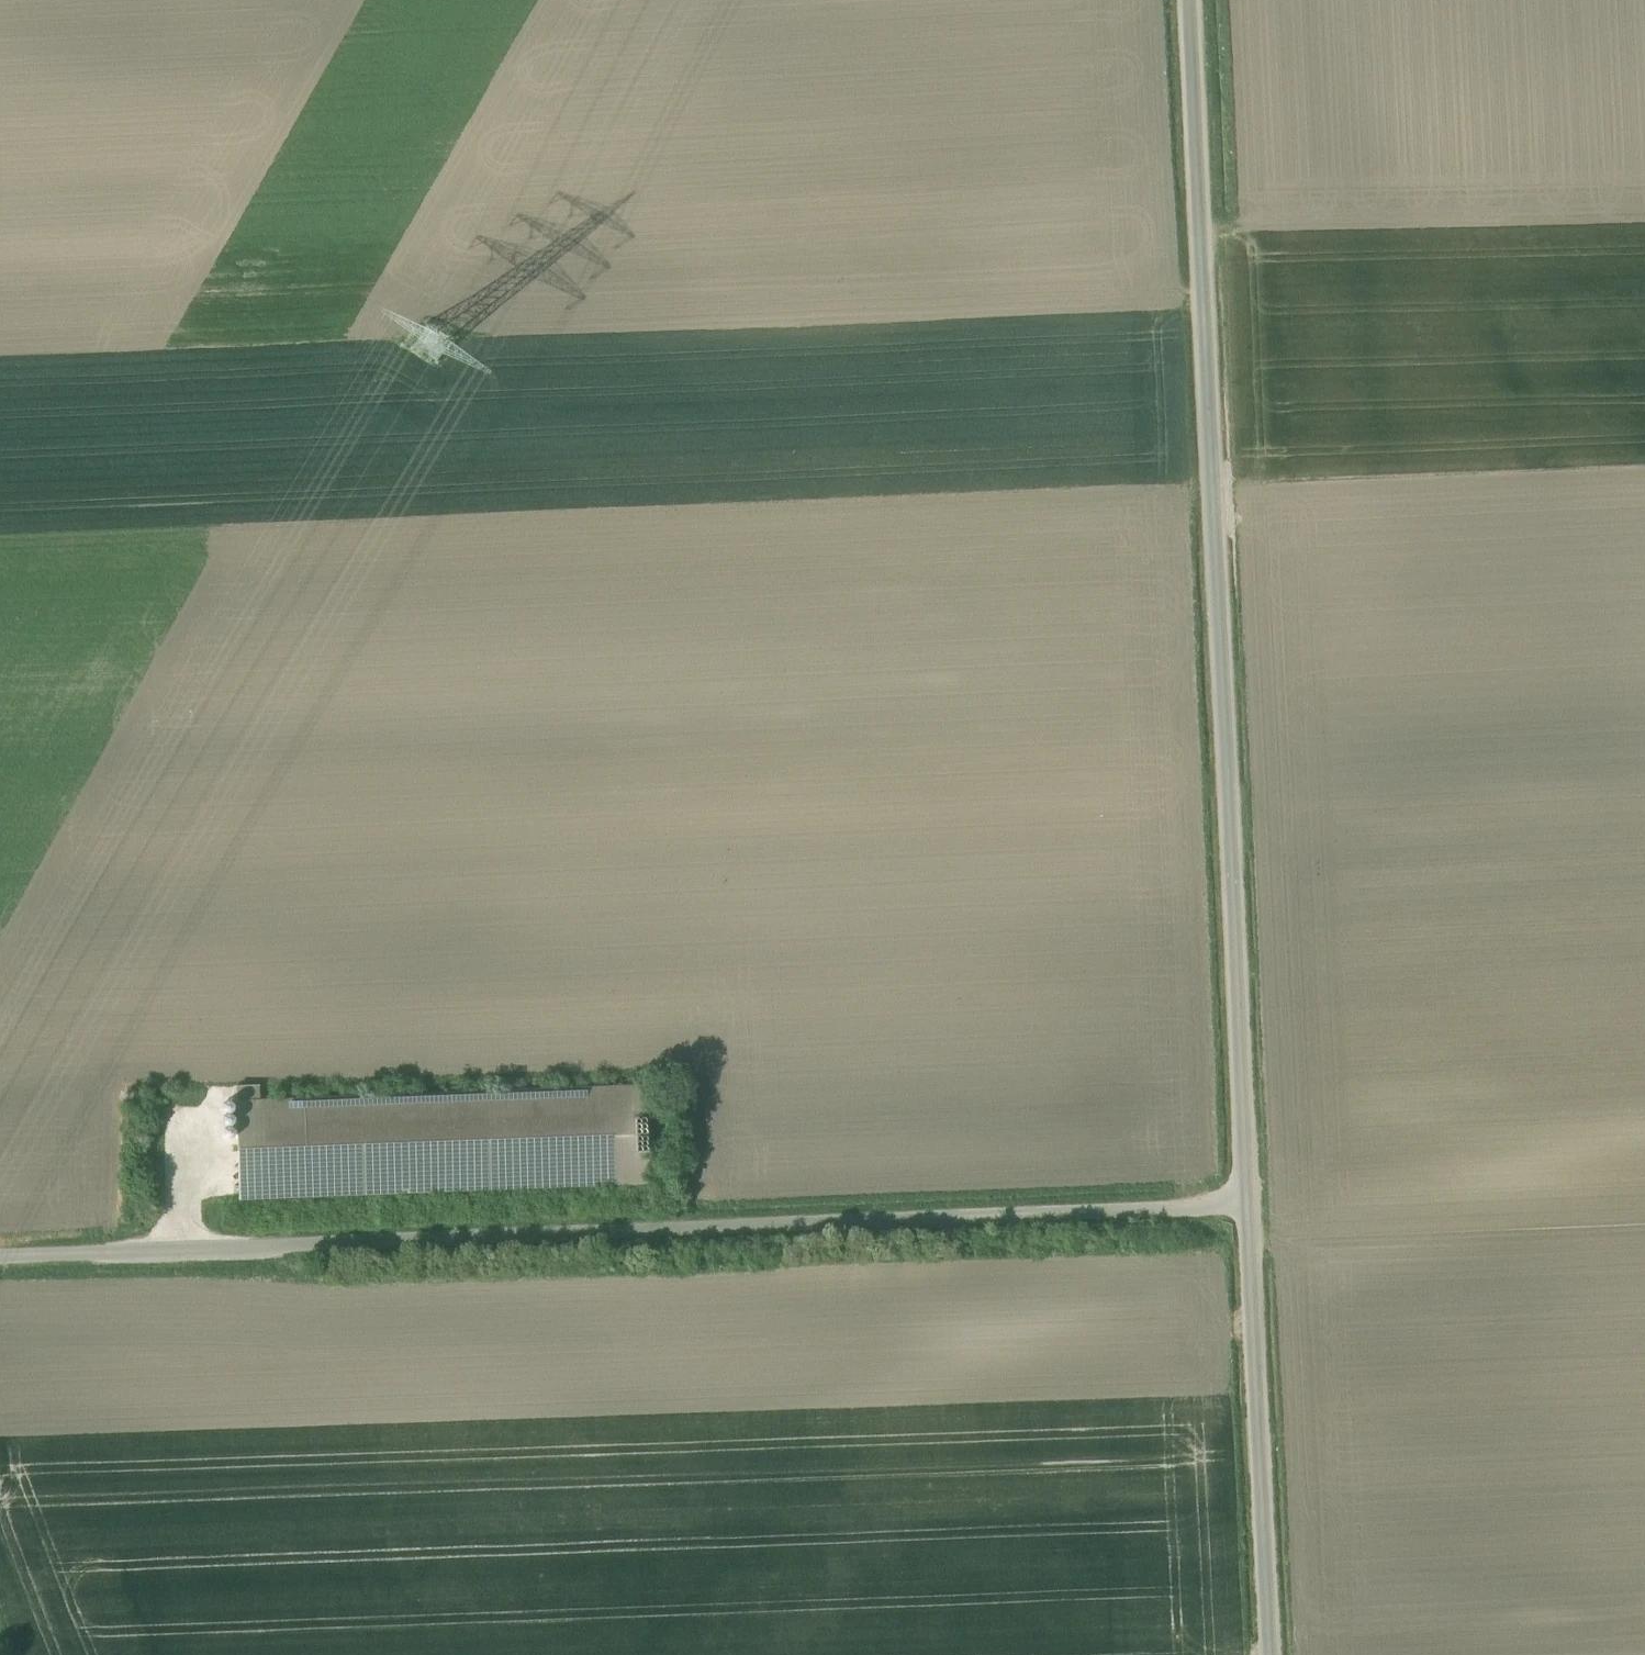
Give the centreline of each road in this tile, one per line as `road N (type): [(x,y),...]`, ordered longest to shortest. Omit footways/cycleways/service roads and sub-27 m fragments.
road 1 (unclassified): [(1248,1205),(0,1260)]
road 2 (unclassified): [(1248,1205),(1192,0)]
road 3 (unclassified): [(1270,1654),(1248,1205)]

